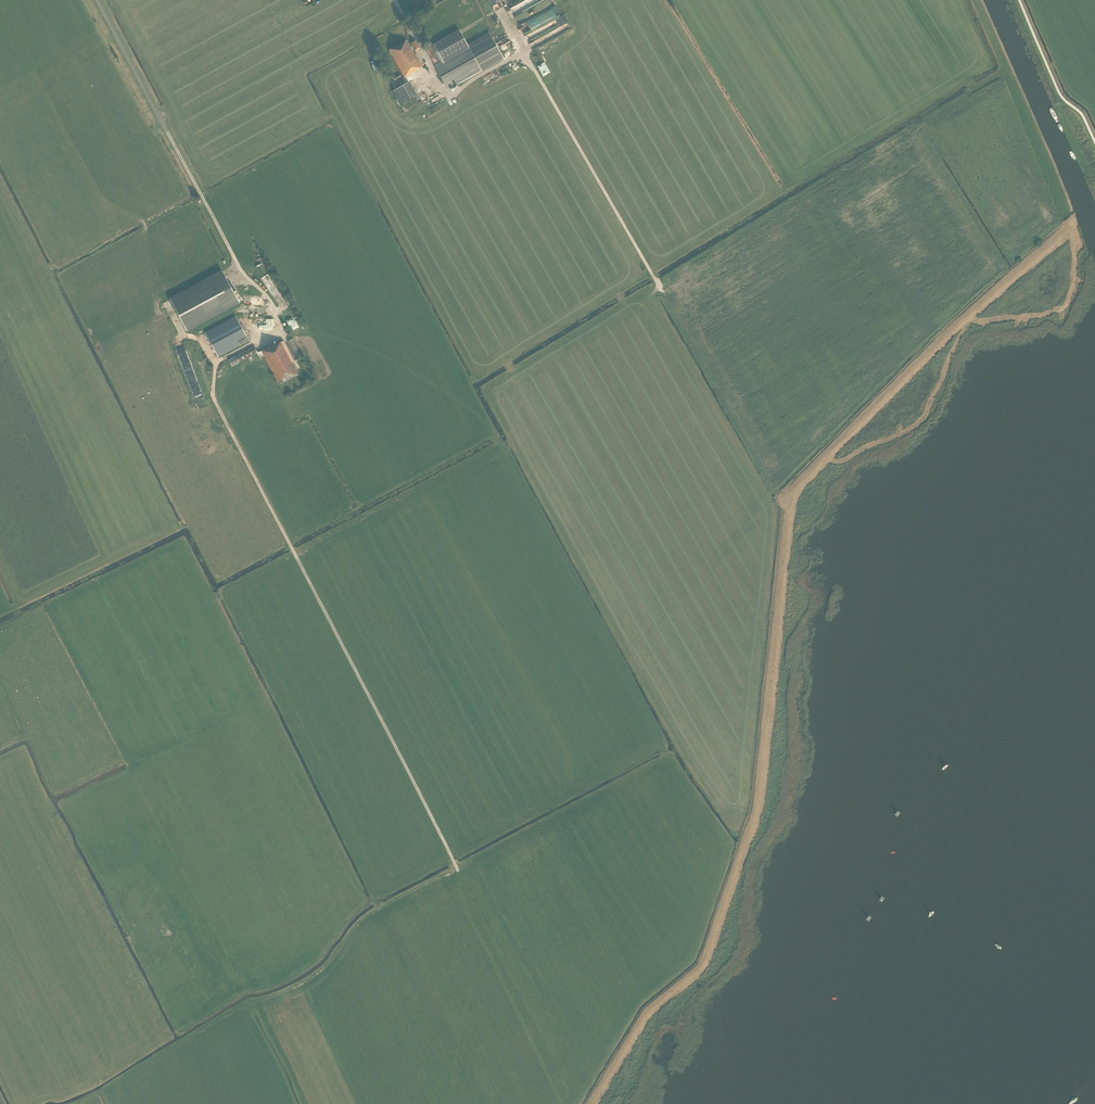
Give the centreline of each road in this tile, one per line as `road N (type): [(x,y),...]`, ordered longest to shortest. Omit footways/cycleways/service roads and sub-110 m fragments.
road 1 (track): [(264,339),(216,362),(212,394),(459,872)]
road 2 (unclassified): [(234,255),(97,0)]
road 3 (track): [(522,52),(662,291)]

